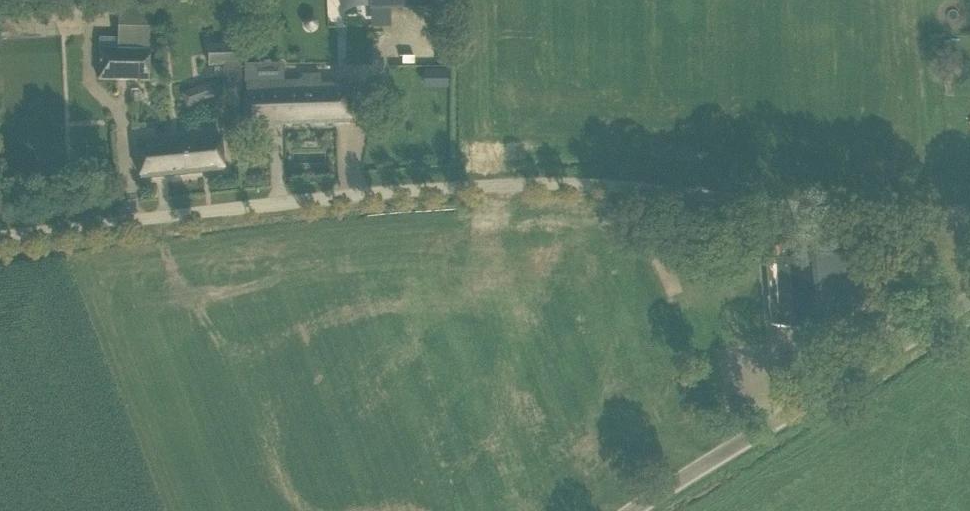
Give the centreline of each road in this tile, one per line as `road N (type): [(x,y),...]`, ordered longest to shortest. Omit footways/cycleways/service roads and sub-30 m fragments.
road 1 (unclassified): [(0,237),(485,186),(604,186),(888,214),(969,210)]
road 2 (unclassified): [(633,510),(969,301)]

